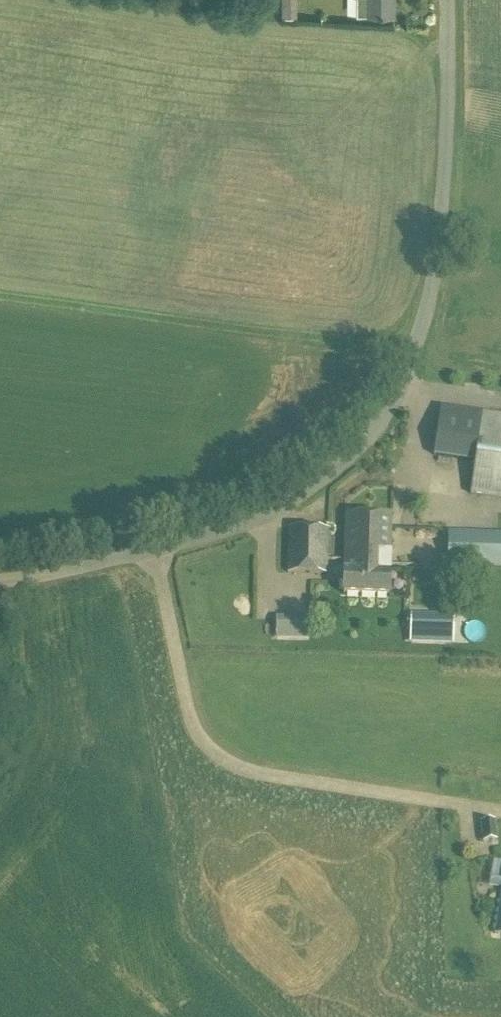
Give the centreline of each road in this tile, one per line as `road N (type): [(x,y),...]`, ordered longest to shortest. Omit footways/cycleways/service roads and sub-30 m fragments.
road 1 (unclassified): [(0,579),(107,563),(254,520),(331,475),(379,427),(403,384),(445,204),(449,0)]

